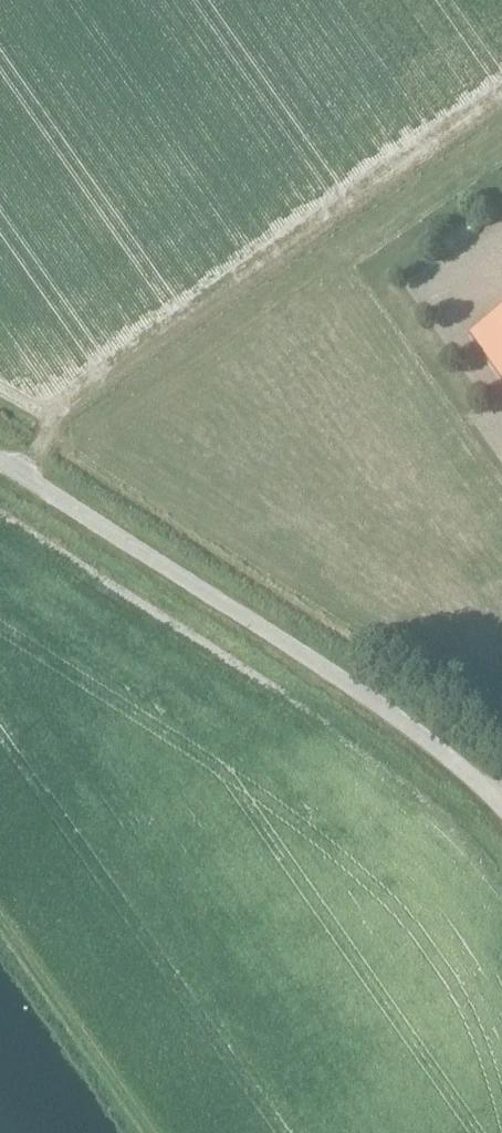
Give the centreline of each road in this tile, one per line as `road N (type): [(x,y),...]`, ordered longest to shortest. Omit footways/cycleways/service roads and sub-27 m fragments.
road 1 (unclassified): [(501,804),(404,717),(0,459)]

